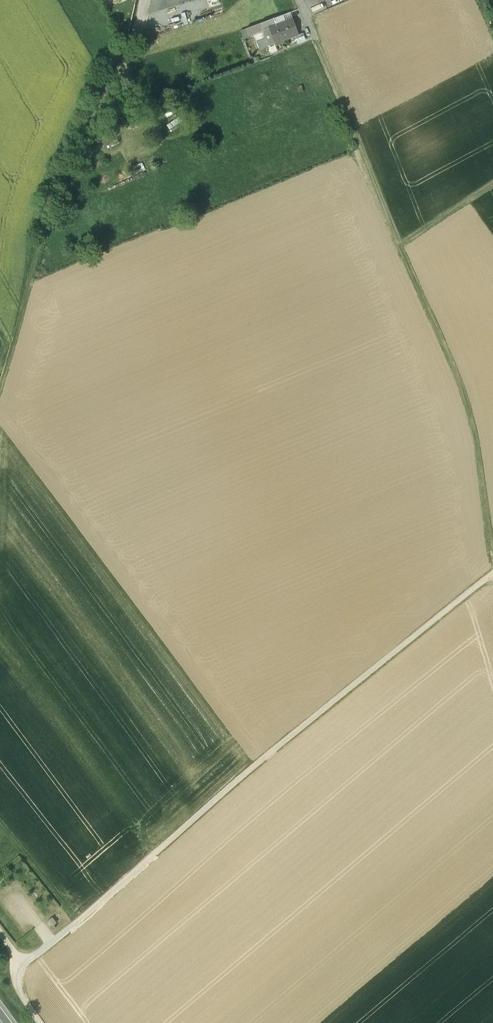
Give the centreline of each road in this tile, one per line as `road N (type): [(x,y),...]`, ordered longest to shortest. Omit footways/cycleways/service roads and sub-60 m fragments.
road 1 (track): [(492,573),(28,961),(18,987),(39,1022)]
road 2 (track): [(318,41),(463,392),(492,544)]
road 3 (track): [(0,393),(49,208),(128,42)]

